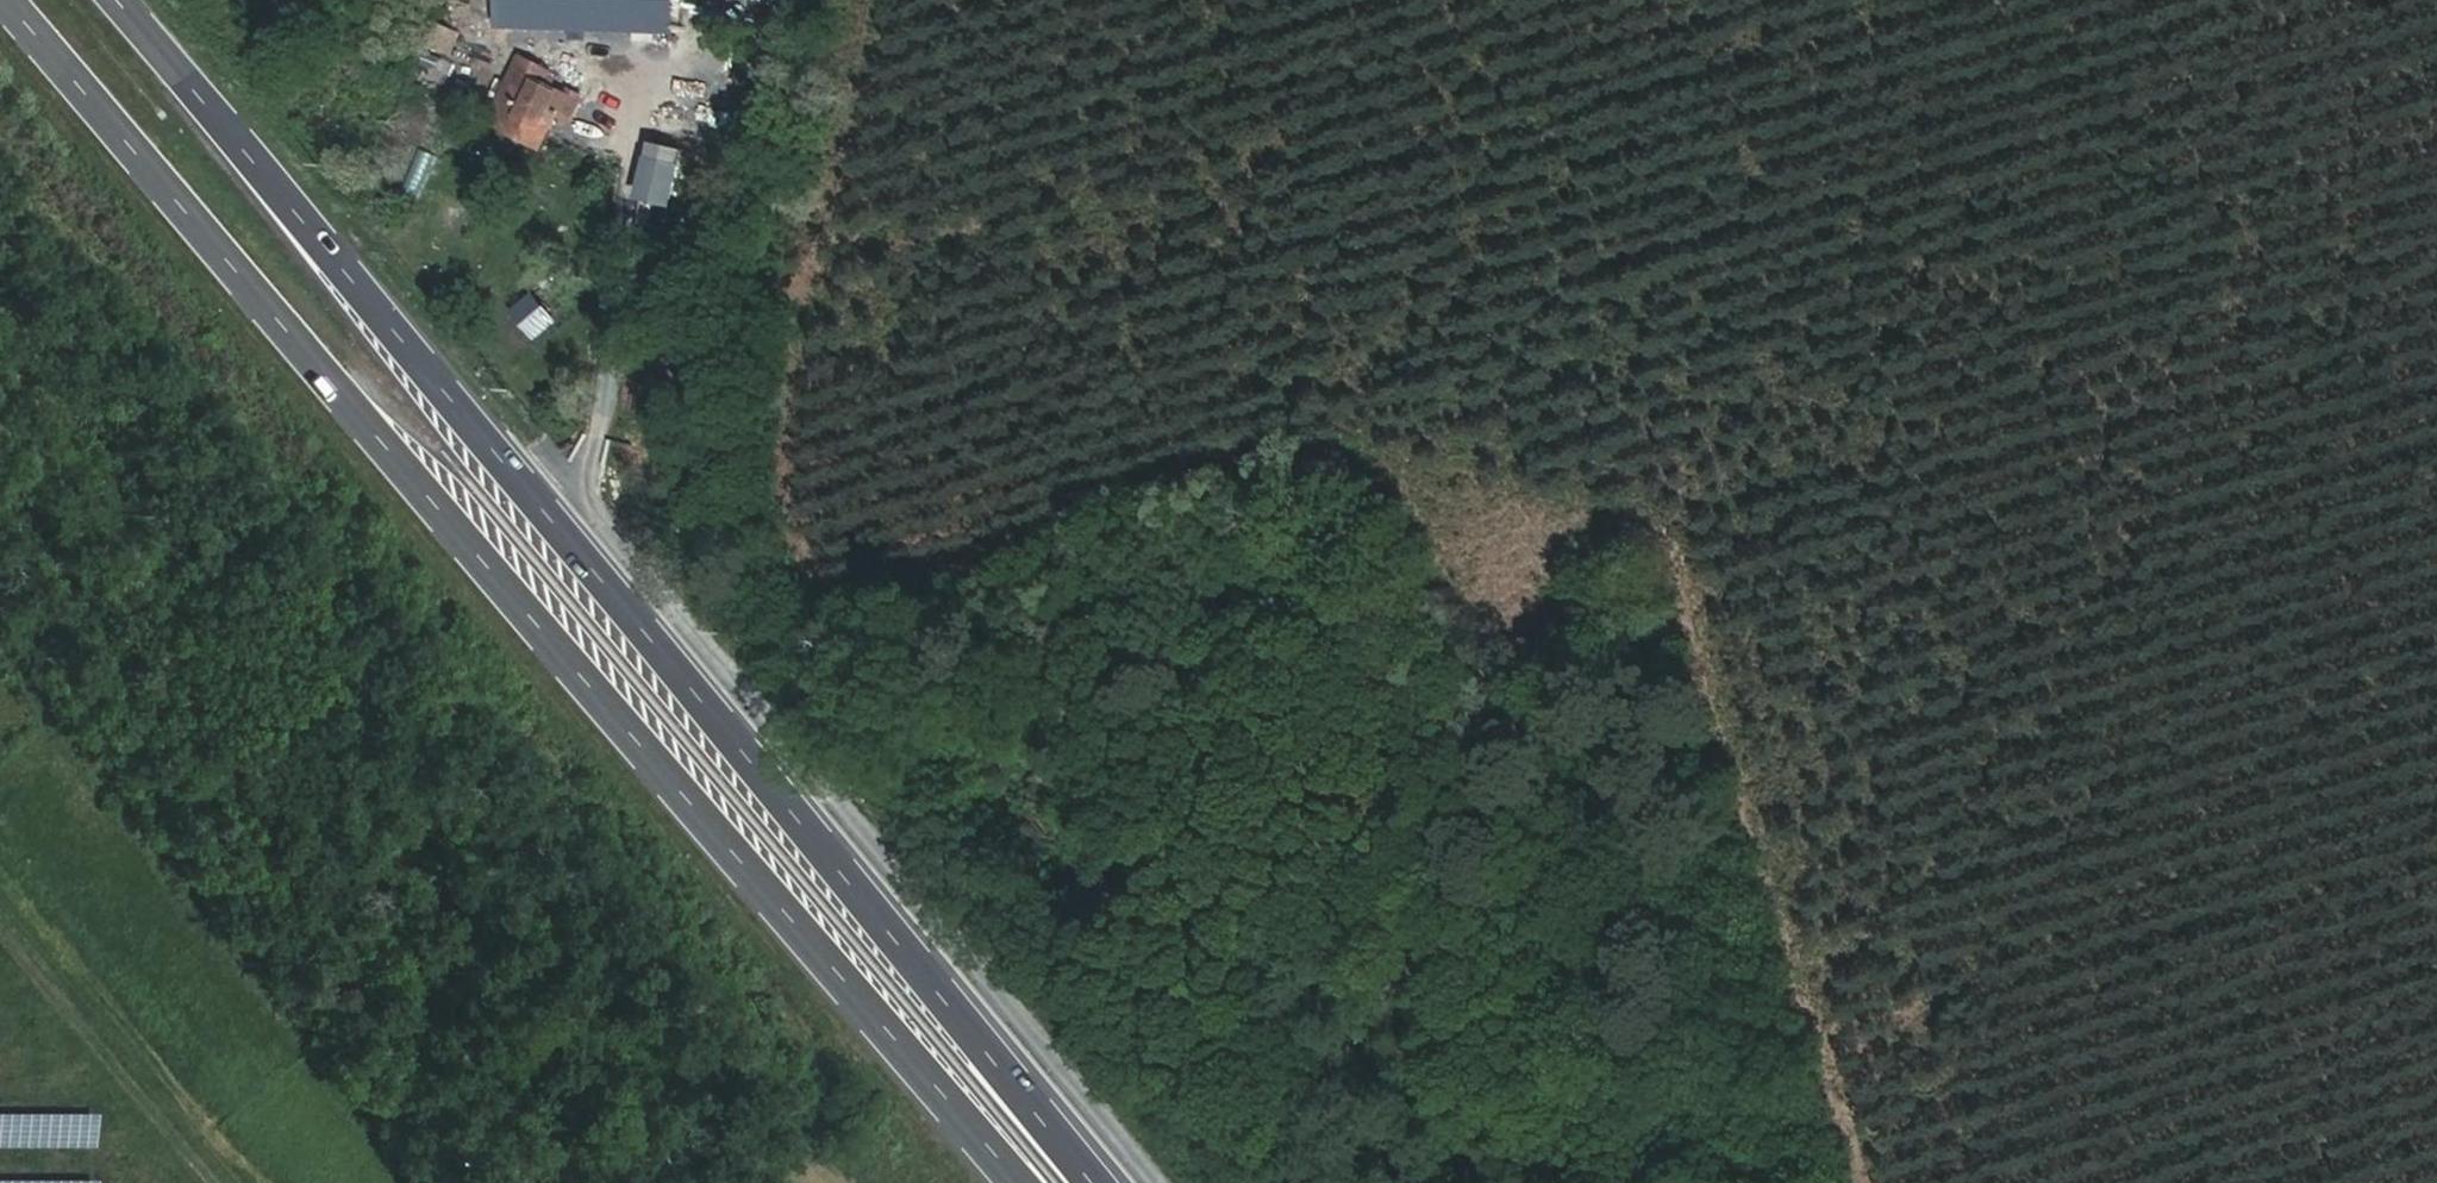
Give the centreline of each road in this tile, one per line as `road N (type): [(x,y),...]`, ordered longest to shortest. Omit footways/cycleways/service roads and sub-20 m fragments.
road 1 (primary): [(12,0),(1026,1182)]
road 2 (primary): [(1098,1182),(122,0)]

